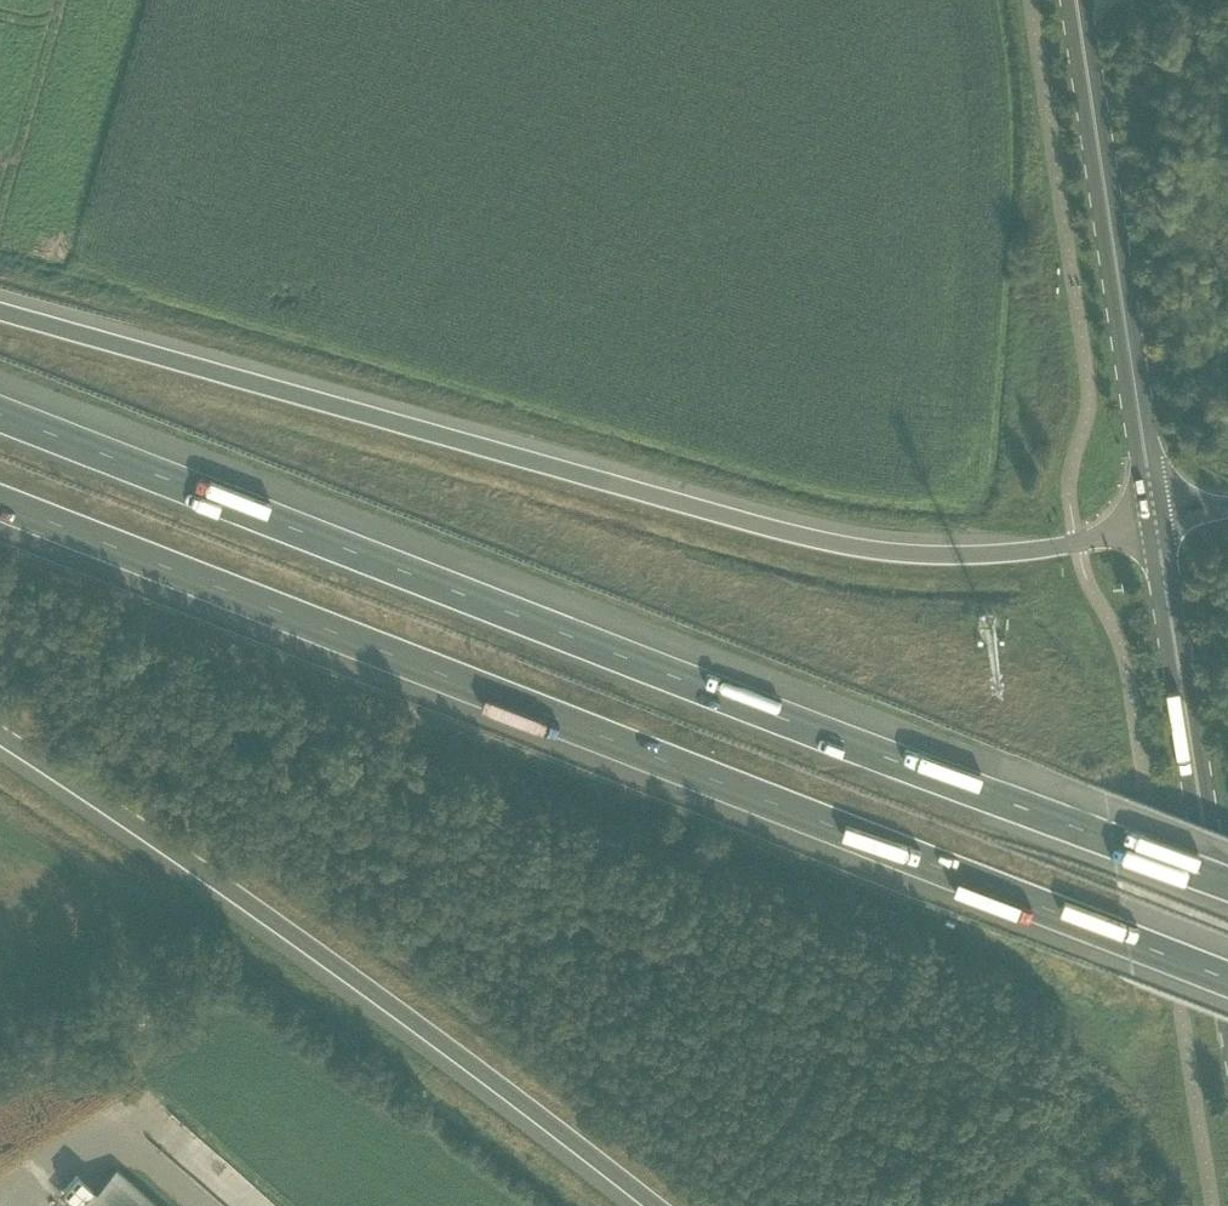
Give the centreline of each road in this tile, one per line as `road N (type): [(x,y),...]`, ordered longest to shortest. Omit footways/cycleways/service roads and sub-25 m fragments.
road 1 (motorway): [(0,501),(1227,978)]
road 2 (motorway): [(1227,884),(0,413)]
road 3 (motorway): [(1156,521),(1077,542),(932,561),(856,554),(0,317)]
road 4 (motorway): [(0,739),(270,923),(652,1205)]
road 5 (secondary): [(1156,521),(1076,0)]
road 6 (secondary): [(1156,521),(1227,961)]

